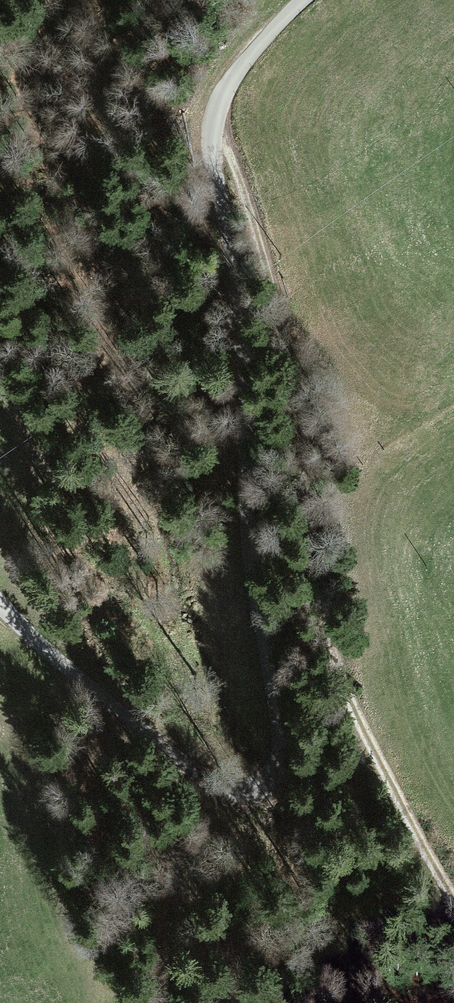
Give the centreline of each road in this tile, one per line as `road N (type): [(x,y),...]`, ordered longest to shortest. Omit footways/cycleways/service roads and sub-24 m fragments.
road 1 (unclassified): [(0,604),(170,758),(238,791),(257,789),(278,770),(248,534),(245,389),(212,151),(234,82),(306,0)]
road 2 (track): [(219,111),(296,384),(301,514),(344,689),(453,903)]

